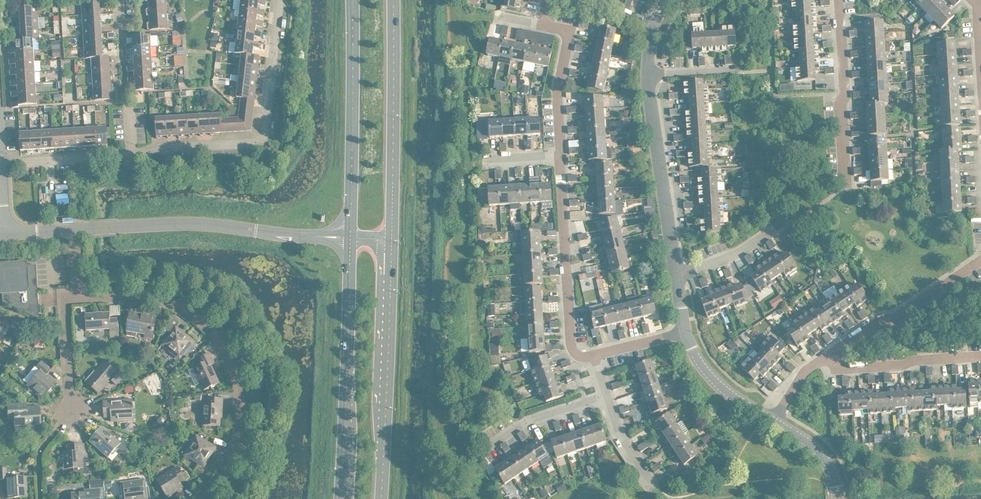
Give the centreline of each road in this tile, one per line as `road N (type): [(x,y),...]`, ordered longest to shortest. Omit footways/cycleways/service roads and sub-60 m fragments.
road 1 (residential): [(195,498),(226,471),(241,438),(244,396),(235,364),(200,316),(156,293),(76,294)]
road 2 (residential): [(133,153),(261,135),(268,125),(281,0)]
road 3 (secondary): [(353,235),(341,498)]
road 4 (secondary): [(385,498),(394,237)]
road 5 (secondary): [(394,237),(396,0)]
road 6 (secondary): [(355,0),(353,235)]
road 7 (tertiary): [(121,225),(193,222),(353,235)]
road 8 (residential): [(596,352),(574,346),(562,151)]
road 9 (tertiary): [(676,276),(653,71)]
road 10 (residential): [(817,359),(875,318),(887,325),(980,260)]
road 11 (residential): [(817,359),(837,368),(980,356)]
road 12 (residential): [(845,89),(778,93),(773,0)]
road 13 (residential): [(562,151),(560,86),(573,27),(539,20)]
road 14 (residential): [(479,448),(528,418),(608,392)]
road 15 (tertiary): [(770,412),(709,374),(687,329)]
road 16 (residential): [(70,410),(68,299),(76,294)]

